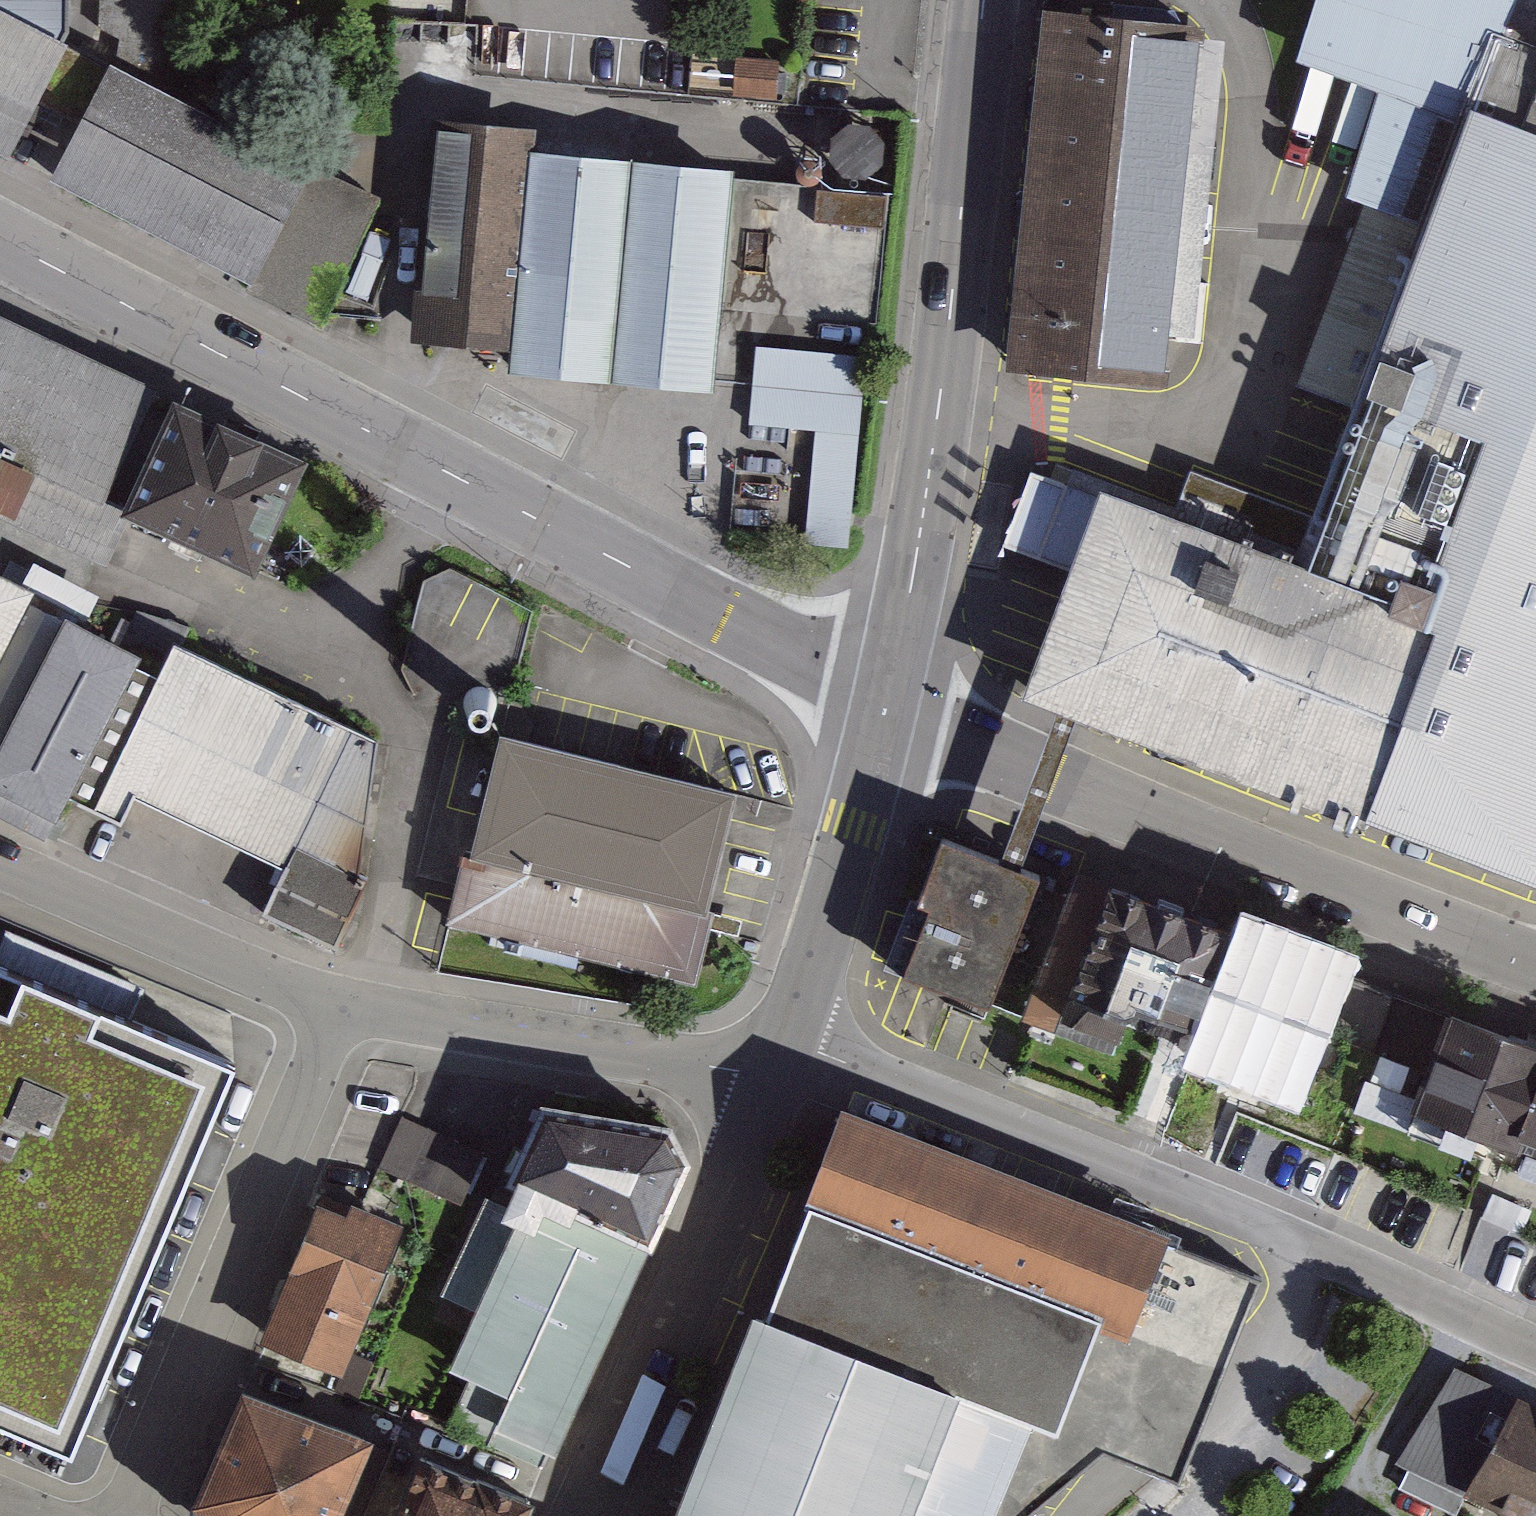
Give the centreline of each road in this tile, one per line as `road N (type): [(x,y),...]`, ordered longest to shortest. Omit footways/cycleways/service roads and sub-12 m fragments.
road 1 (tertiary): [(887,705),(0,240)]
road 2 (tertiary): [(887,705),(939,402),(982,0)]
road 3 (tertiary): [(1535,970),(963,746),(887,705)]
road 4 (residential): [(796,1044),(1319,1252)]
road 5 (residential): [(134,1515),(342,1009)]
road 6 (tertiary): [(589,1515),(782,1084)]
road 7 (residential): [(342,1009),(719,1066),(782,1084)]
road 8 (residential): [(0,872),(342,1009)]
road 9 (tertiary): [(796,1044),(887,705)]
road 10 (residential): [(1535,1349),(1319,1252)]

